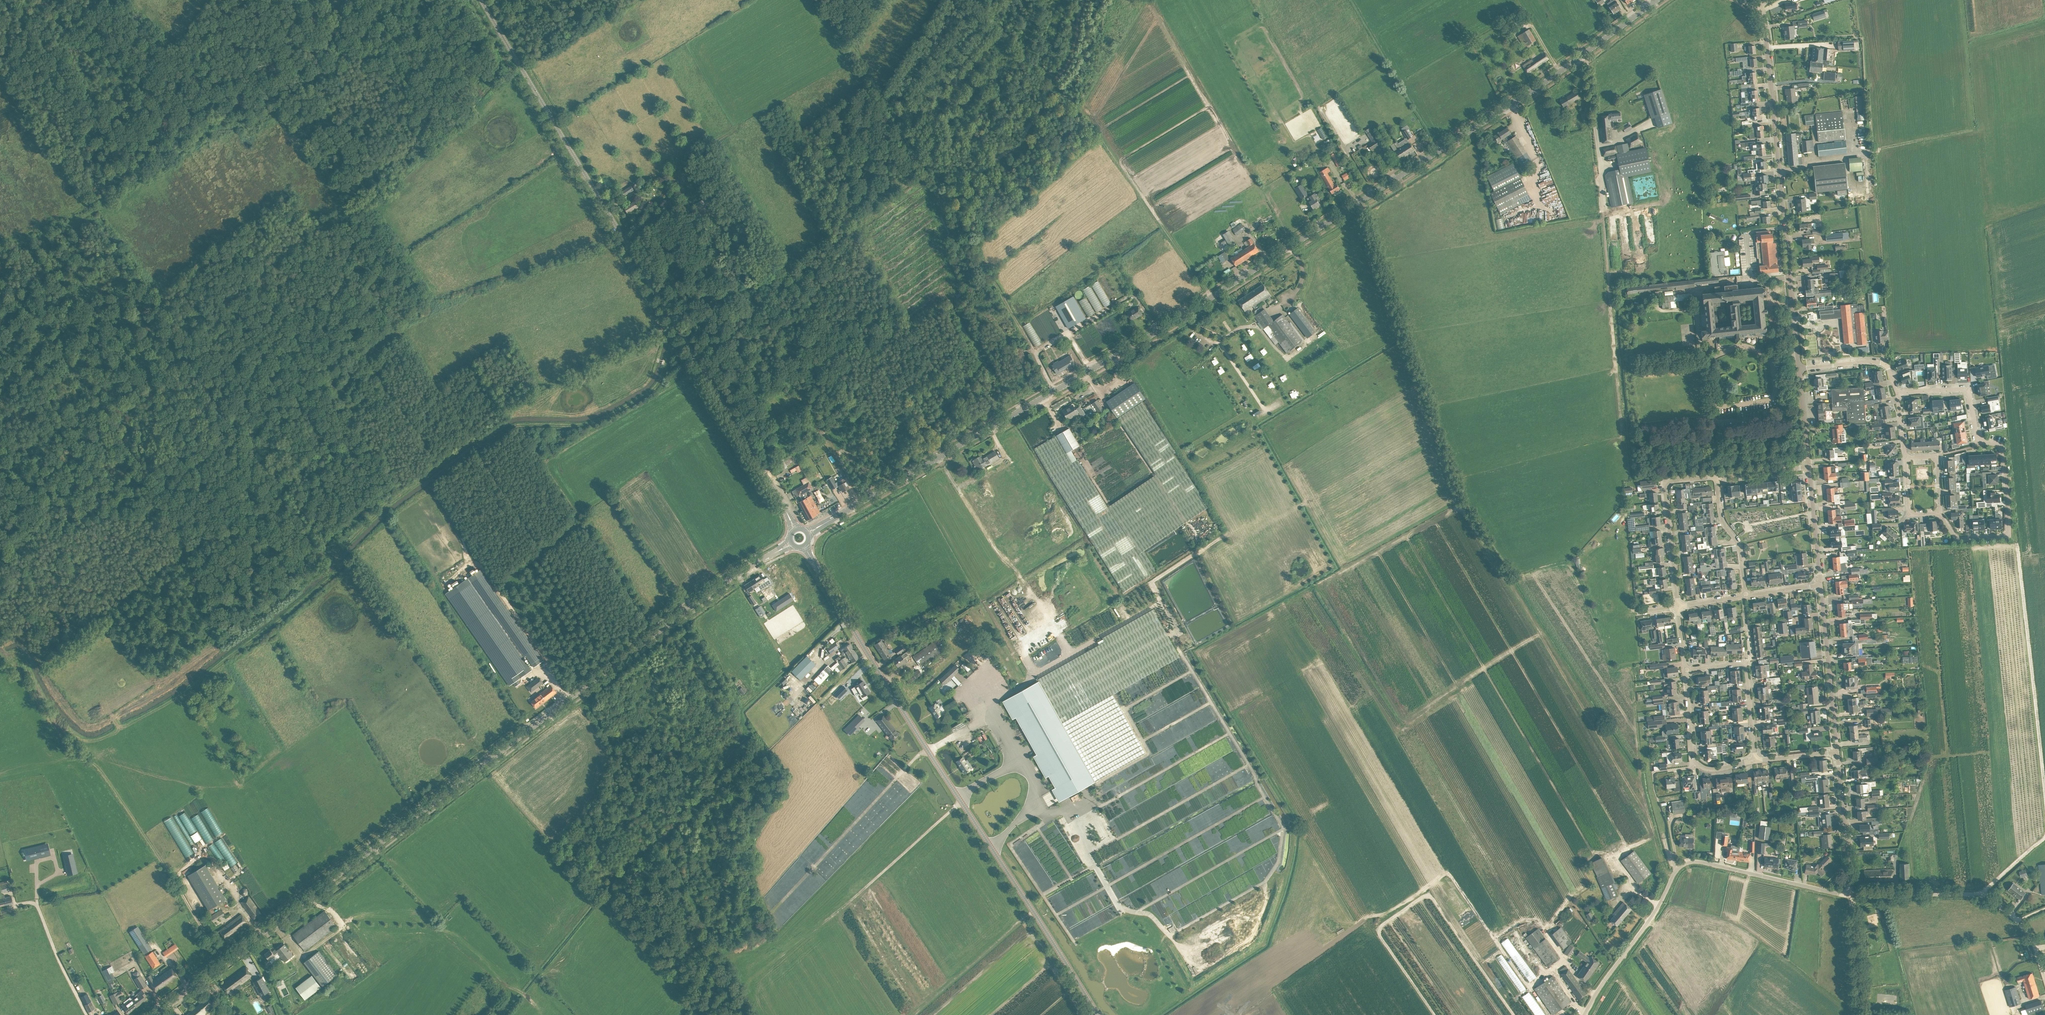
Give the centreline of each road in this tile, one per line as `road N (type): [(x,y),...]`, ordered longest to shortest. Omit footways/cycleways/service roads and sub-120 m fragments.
road 1 (tertiary): [(822,525),(1185,314),(1583,53)]
road 2 (tertiary): [(155,1014),(692,607),(778,551)]
road 3 (unclassified): [(788,515),(481,0)]
road 4 (unclassified): [(1098,1014),(804,545)]
road 5 (track): [(472,438),(338,552),(335,573),(186,691),(101,738),(66,740)]
road 6 (track): [(223,954),(112,784),(66,740),(0,650)]
road 7 (tertiary): [(1800,368),(1765,33),(1750,5)]
road 8 (unclassified): [(1585,1014),(1684,863),(1851,894)]
road 9 (track): [(686,342),(670,354),(656,388),(610,415),(582,425),(516,426),(480,449),(440,386)]
road 10 (residential): [(1898,393),(1966,391),(1977,436),(2004,451),(2007,535),(1961,539),(1939,512)]
road 11 (track): [(654,635),(578,525),(539,545),(480,449)]
road 12 (track): [(827,0),(940,193)]
road 13 (track): [(940,193),(1051,385)]
road 14 (track): [(1621,422),(1603,213)]
road 15 (unclassified): [(2018,920),(1981,895),(1851,894)]
road 16 (residential): [(1678,606),(1666,483),(1716,476)]
road 17 (tertiary): [(1837,752),(1821,585)]
road 18 (unclassified): [(1603,213),(1583,53)]
road 19 (tertiary): [(1851,894),(1837,752)]
road 20 (residential): [(1716,476),(1746,596)]
road 21 (tertiary): [(1860,1014),(1851,894)]

